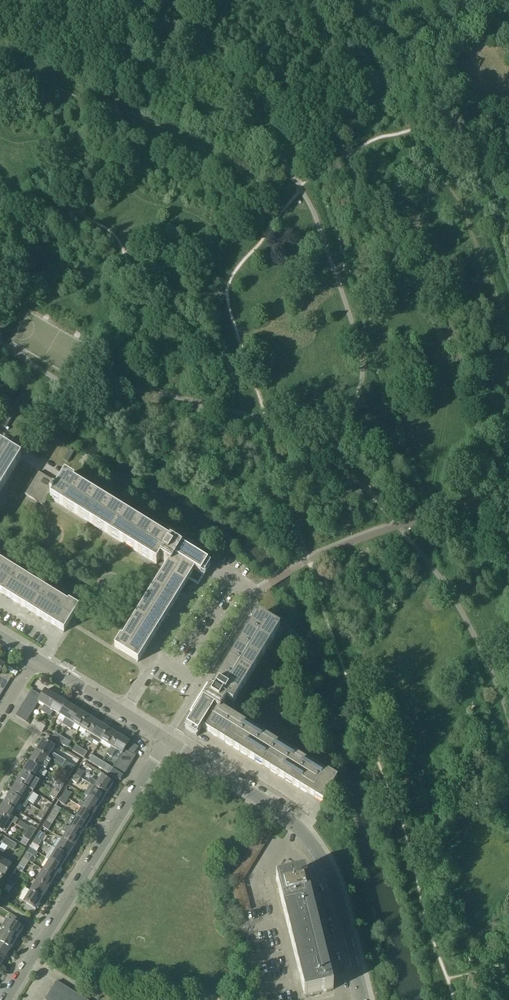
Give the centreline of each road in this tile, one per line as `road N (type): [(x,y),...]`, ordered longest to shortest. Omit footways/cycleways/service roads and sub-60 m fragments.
road 1 (residential): [(166,740),(260,590),(216,563),(125,714)]
road 2 (unclassified): [(365,999),(334,882),(313,844),(267,802),(166,740)]
road 3 (residential): [(6,999),(166,740)]

